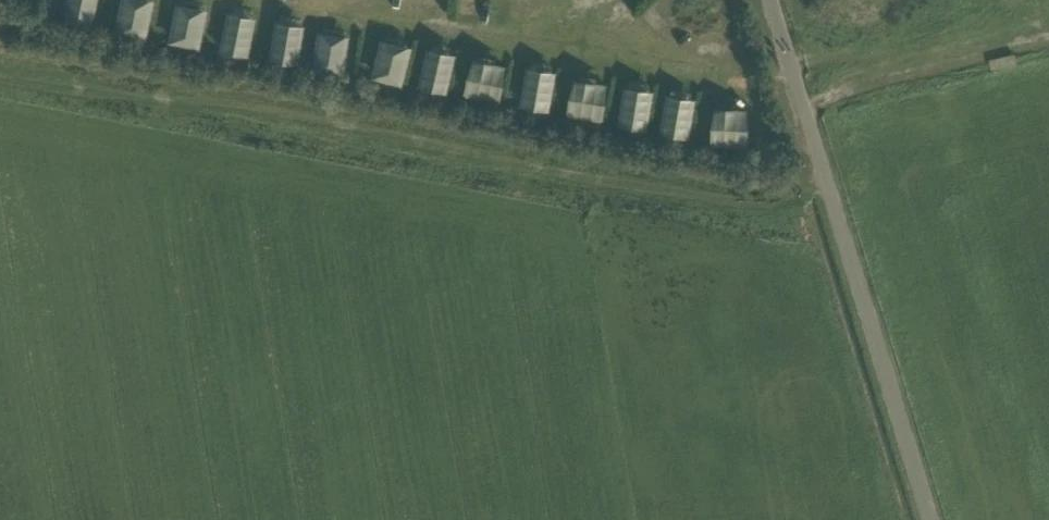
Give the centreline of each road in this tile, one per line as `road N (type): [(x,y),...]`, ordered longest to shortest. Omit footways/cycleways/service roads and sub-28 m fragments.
road 1 (unclassified): [(930,519),(772,0)]

